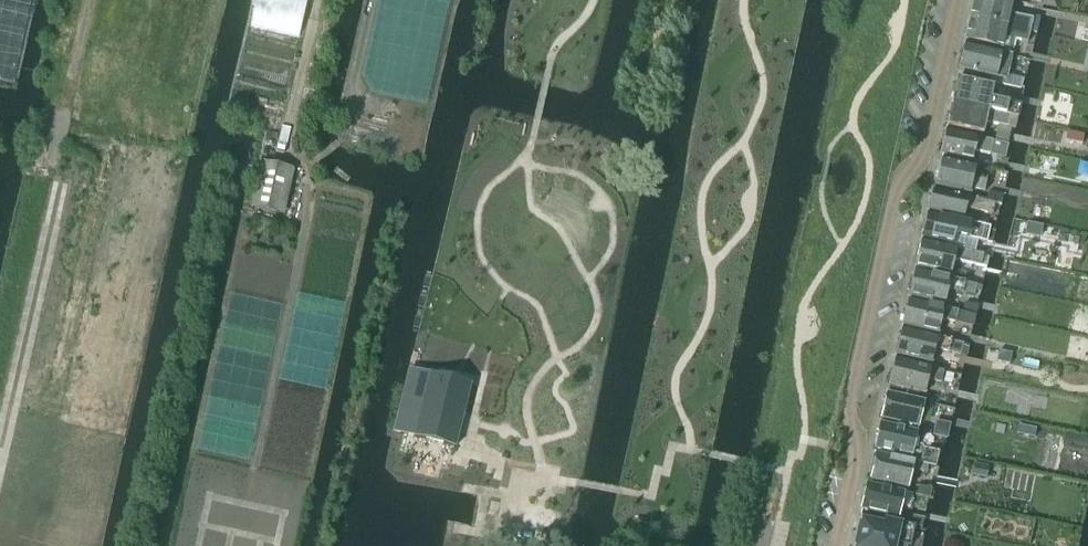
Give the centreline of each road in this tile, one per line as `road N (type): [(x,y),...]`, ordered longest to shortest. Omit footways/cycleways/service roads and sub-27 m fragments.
road 1 (residential): [(821,545),(941,0)]

